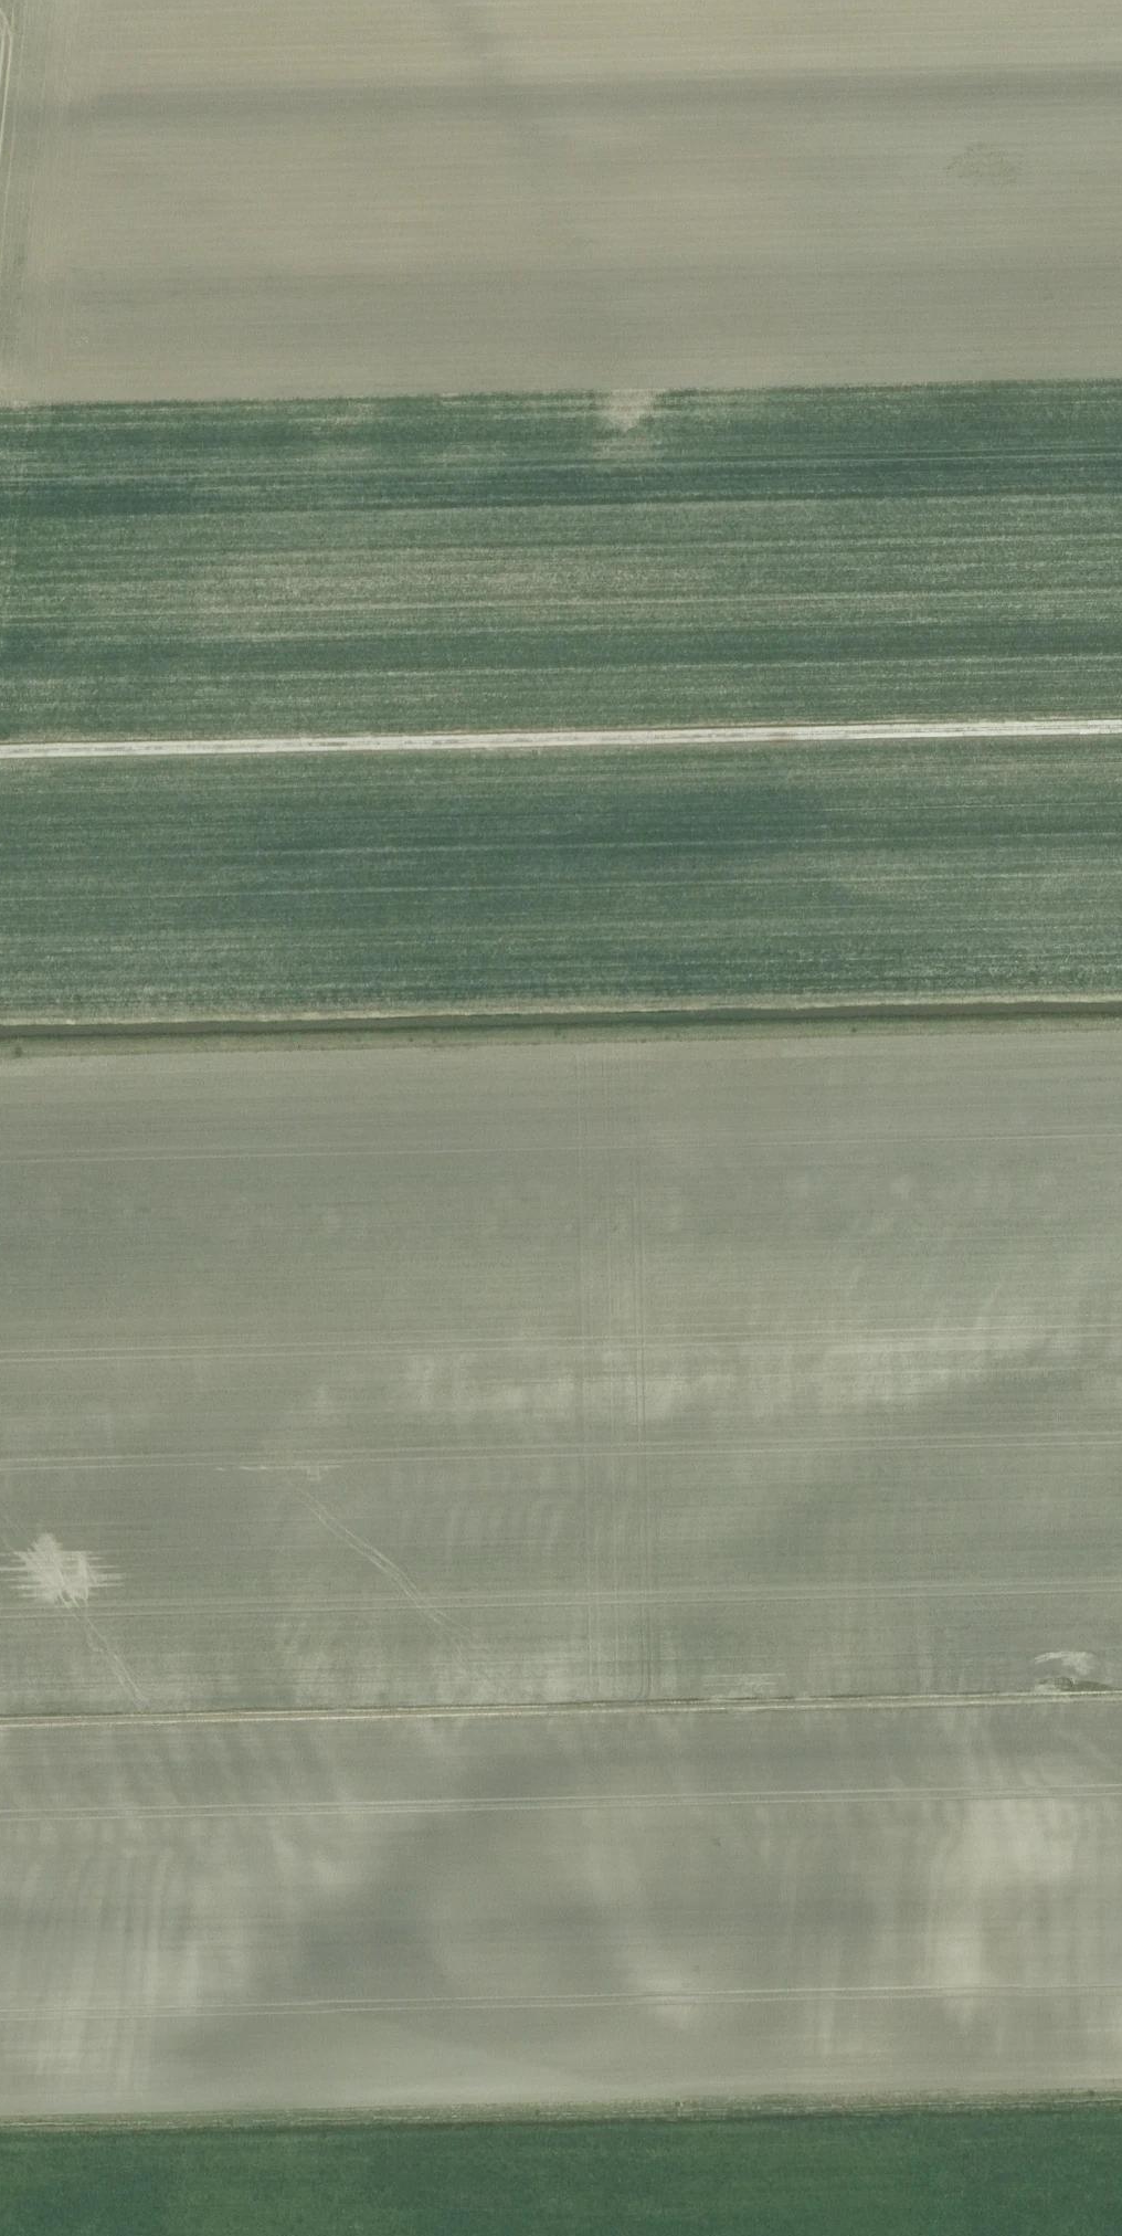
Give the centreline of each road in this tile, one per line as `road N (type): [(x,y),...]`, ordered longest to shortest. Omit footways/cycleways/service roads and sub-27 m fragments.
road 1 (track): [(0,1727),(1121,1704)]
road 2 (track): [(0,748),(1121,726)]

